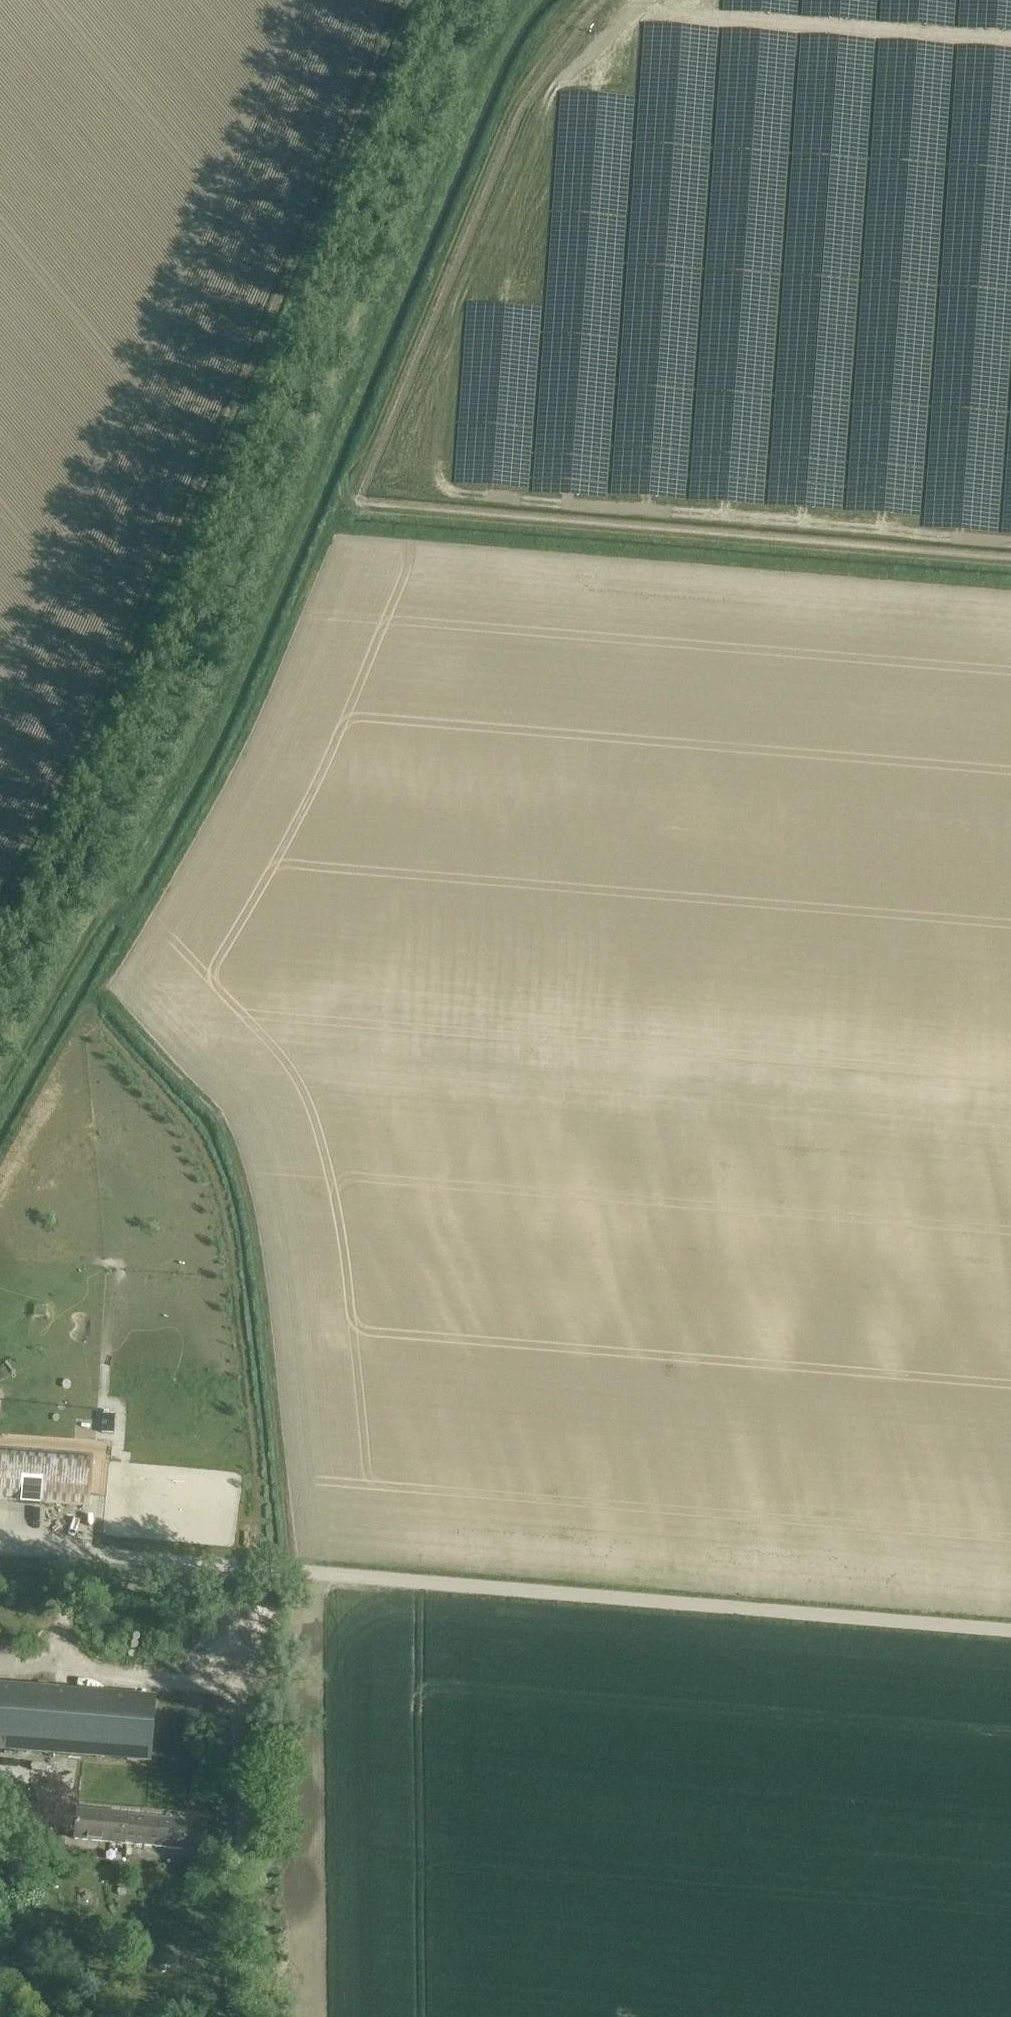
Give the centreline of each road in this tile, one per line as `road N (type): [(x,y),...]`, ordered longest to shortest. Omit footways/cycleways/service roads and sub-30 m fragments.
road 1 (track): [(519,0),(490,42),(195,745),(0,1098)]
road 2 (unclassified): [(1010,1631),(0,1547)]

